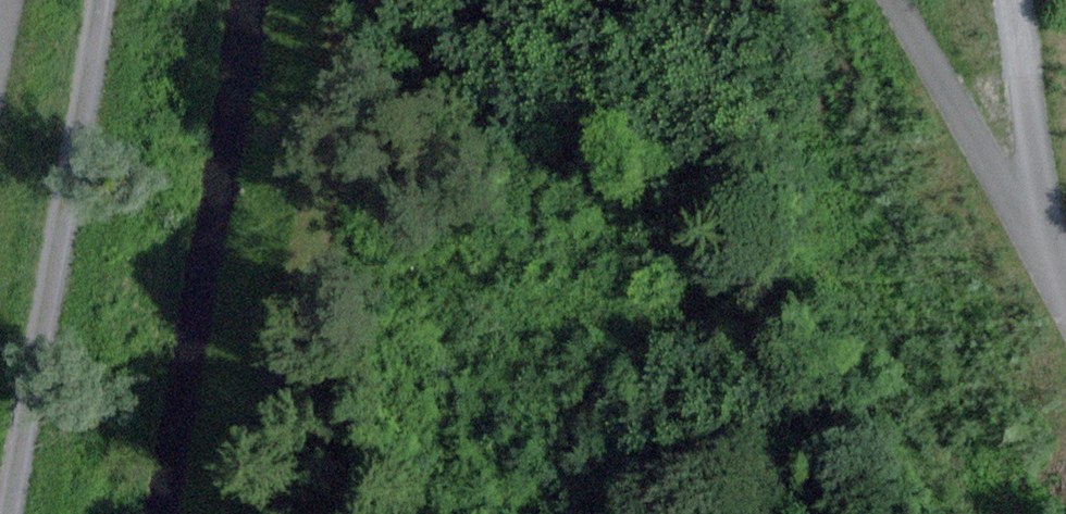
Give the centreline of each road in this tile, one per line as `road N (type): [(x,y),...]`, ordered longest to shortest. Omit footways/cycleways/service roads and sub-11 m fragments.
road 1 (track): [(31,513),(119,0)]
road 2 (track): [(1065,258),(907,0)]
road 3 (track): [(1058,241),(1031,0)]

